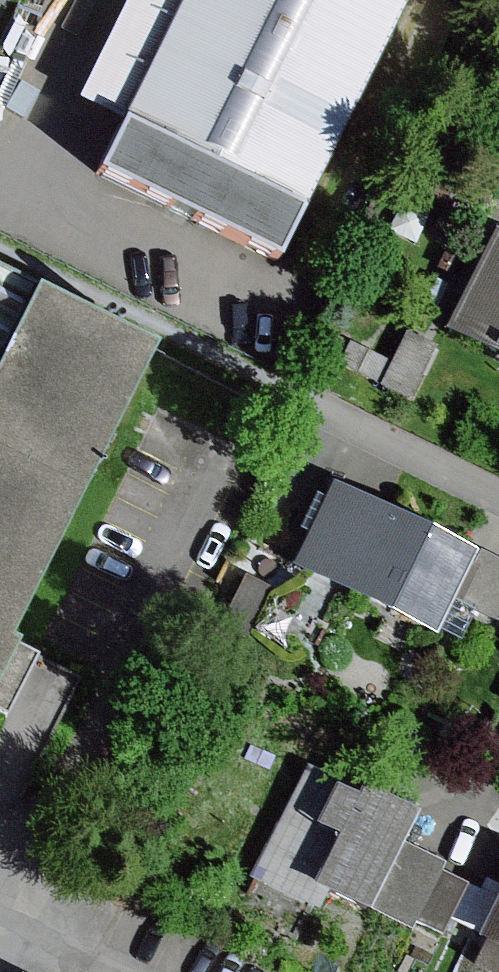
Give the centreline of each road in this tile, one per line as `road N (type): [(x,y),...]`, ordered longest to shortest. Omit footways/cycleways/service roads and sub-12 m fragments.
road 1 (residential): [(498,492),(308,401)]

